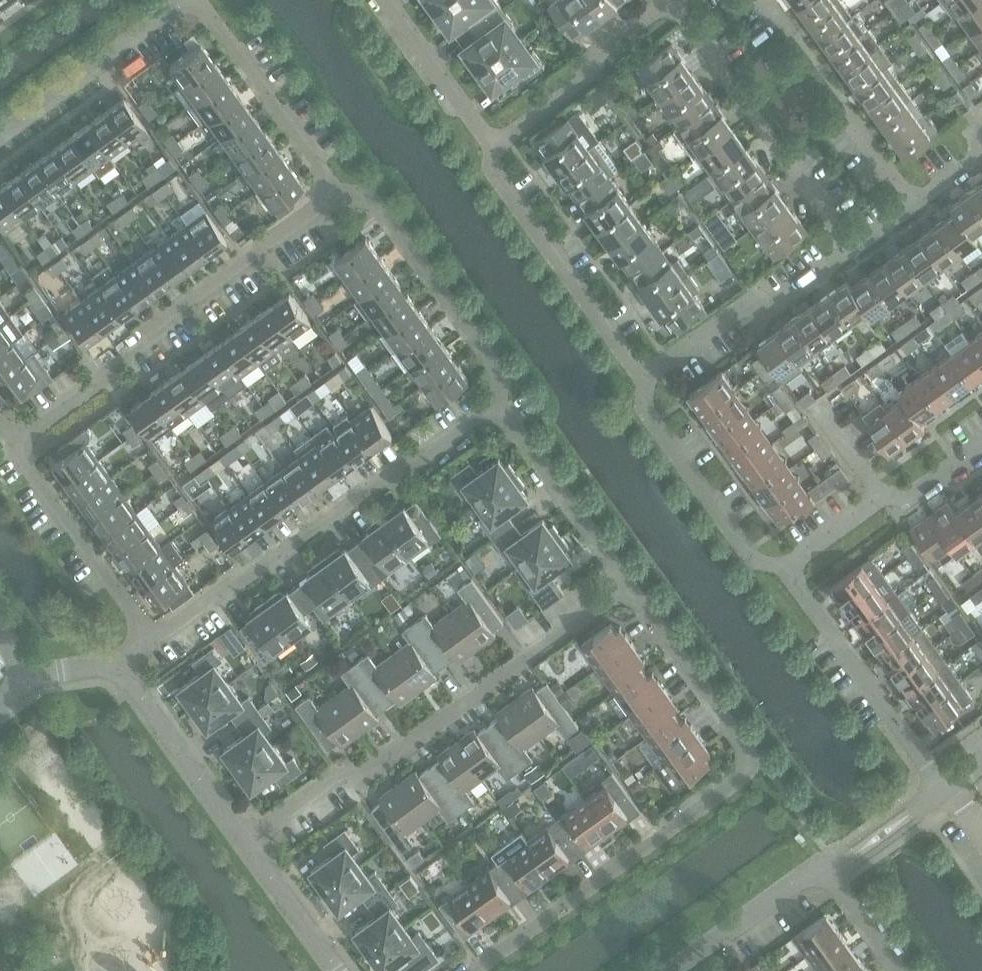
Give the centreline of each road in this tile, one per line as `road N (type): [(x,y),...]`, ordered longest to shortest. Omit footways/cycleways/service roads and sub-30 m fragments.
road 1 (residential): [(474,970),(762,765),(631,584)]
road 2 (residential): [(243,843),(335,776),(384,767),(631,584)]
road 3 (residential): [(150,638),(502,400)]
road 4 (residential): [(6,444),(339,197)]
road 5 (residential): [(853,254),(674,4)]
road 6 (residential): [(650,381),(496,172),(500,149)]
road 7 (residential): [(502,400),(496,367),(372,199),(339,197)]
road 8 (residential): [(947,789),(791,574)]
road 9 (residential): [(791,574),(761,561),(649,410),(650,381)]
road 10 (residential): [(339,197),(197,0)]
road 11 (residential): [(650,381),(746,311),(779,305),(853,254)]
road 12 (residential): [(150,638),(6,444)]
road 13 (residential): [(500,149),(593,81),(596,59),(674,4)]
road 14 (residential): [(791,574),(885,502),(912,503),(981,452)]
road 15 (residential): [(0,135),(185,0)]
road 16 (residential): [(631,584),(502,400)]
road 17 (residential): [(243,843),(116,665)]
road 18 (residential): [(500,149),(391,0)]
road 19 (residential): [(678,970),(805,880),(830,872)]
road 20 (residential): [(334,970),(243,843)]
road 21 (residential): [(830,872),(947,789)]
road 22 (residential): [(907,970),(830,872)]

